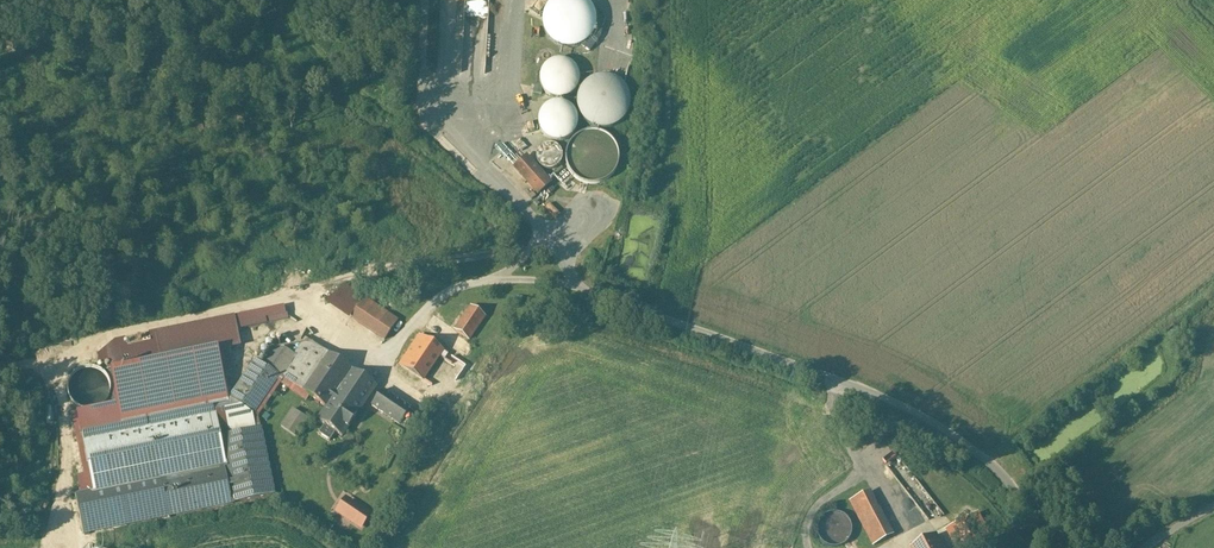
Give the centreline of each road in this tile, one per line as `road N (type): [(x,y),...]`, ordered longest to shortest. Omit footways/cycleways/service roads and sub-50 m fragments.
road 1 (unclassified): [(577,288),(915,411),(1001,473),(1057,547)]
road 2 (track): [(293,294),(380,269),(536,243)]
road 3 (track): [(51,547),(66,461),(52,357),(0,364)]

